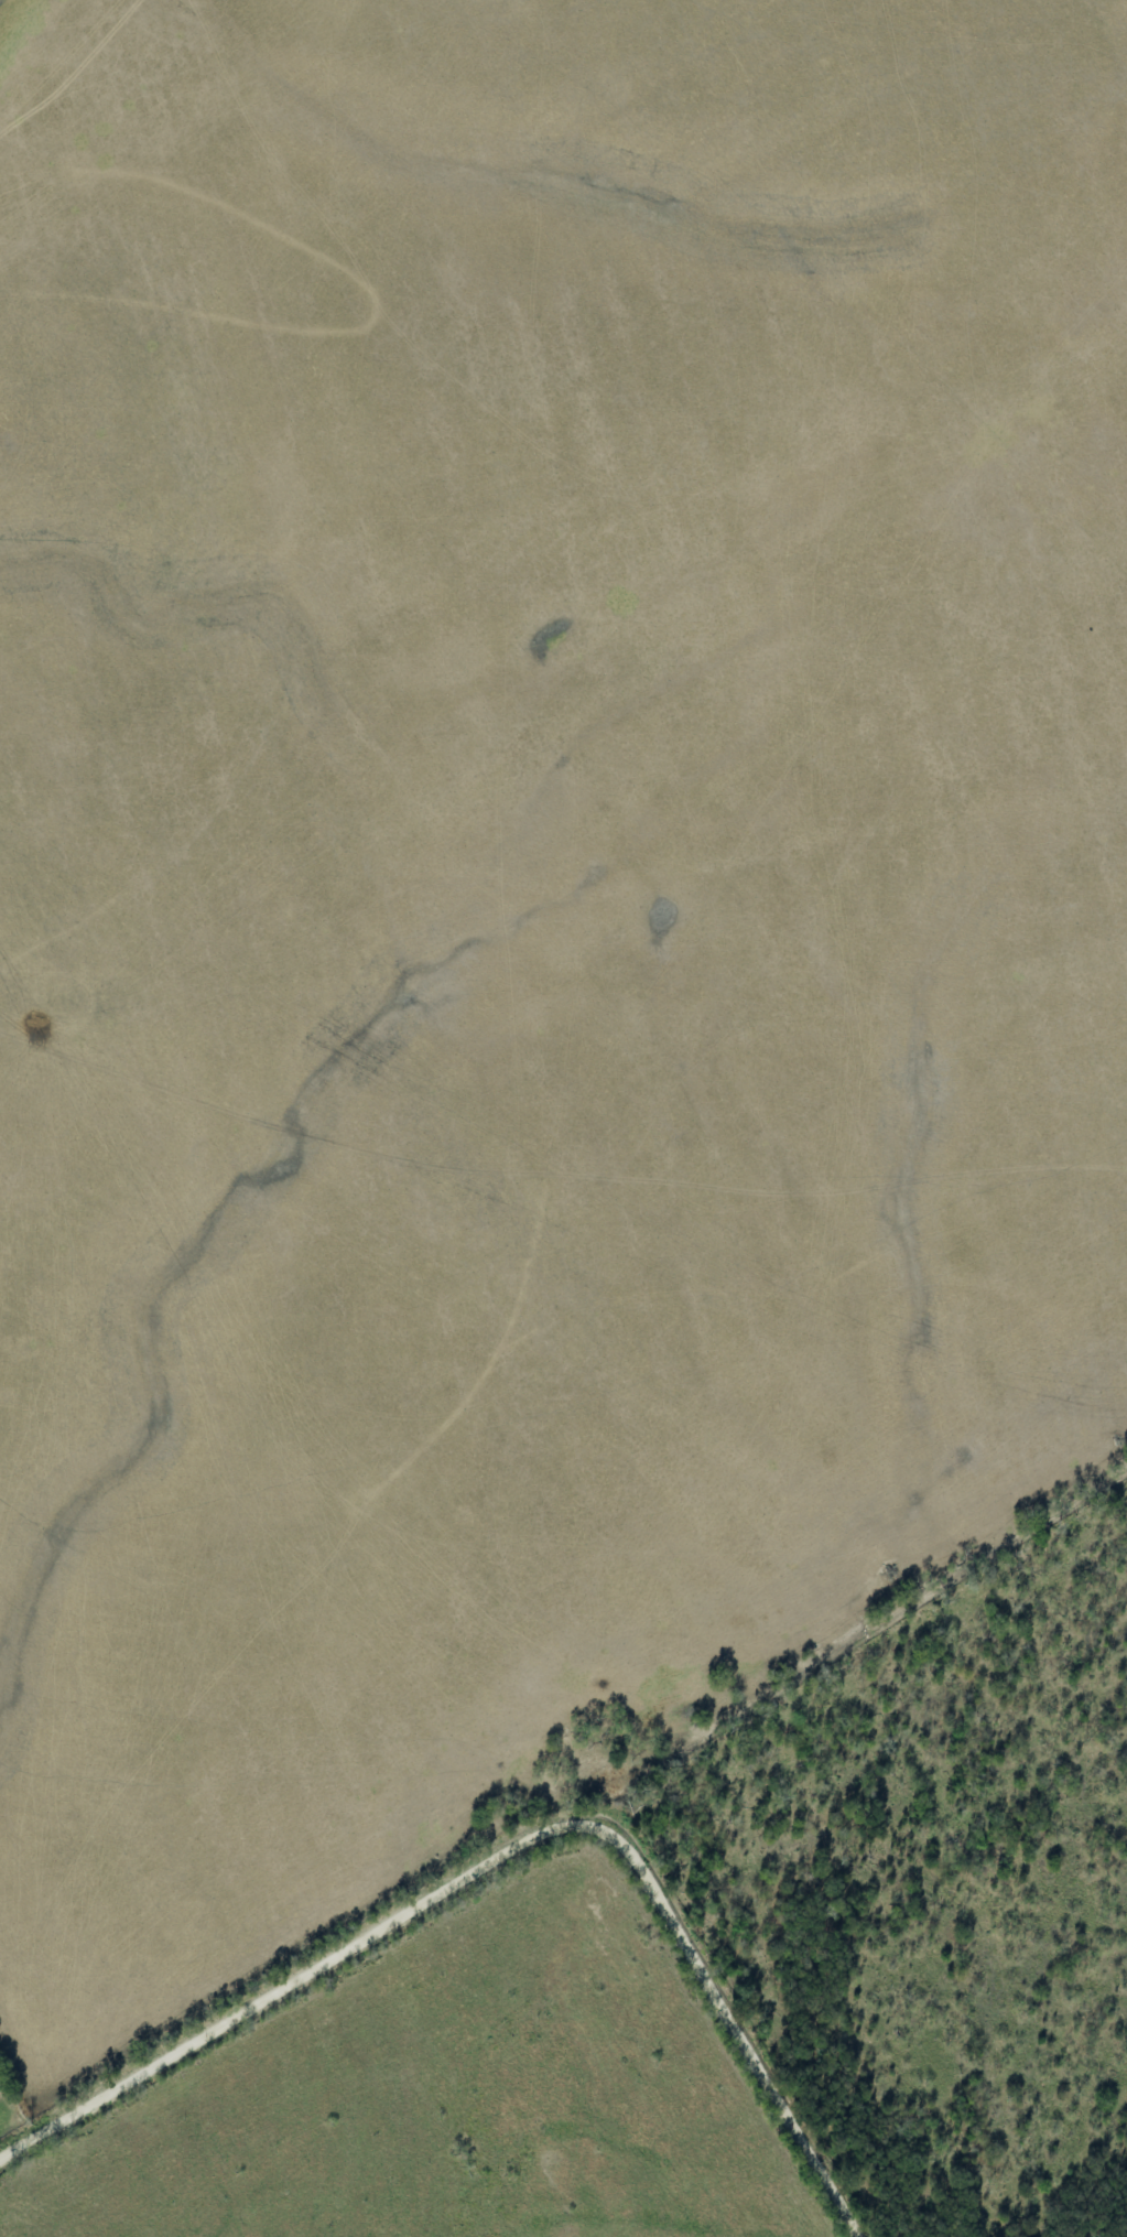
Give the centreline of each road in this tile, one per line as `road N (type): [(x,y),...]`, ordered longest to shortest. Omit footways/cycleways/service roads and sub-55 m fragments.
road 1 (residential): [(867,2236),(646,1868),(607,1833),(583,1827),(529,1845),(0,2163)]

